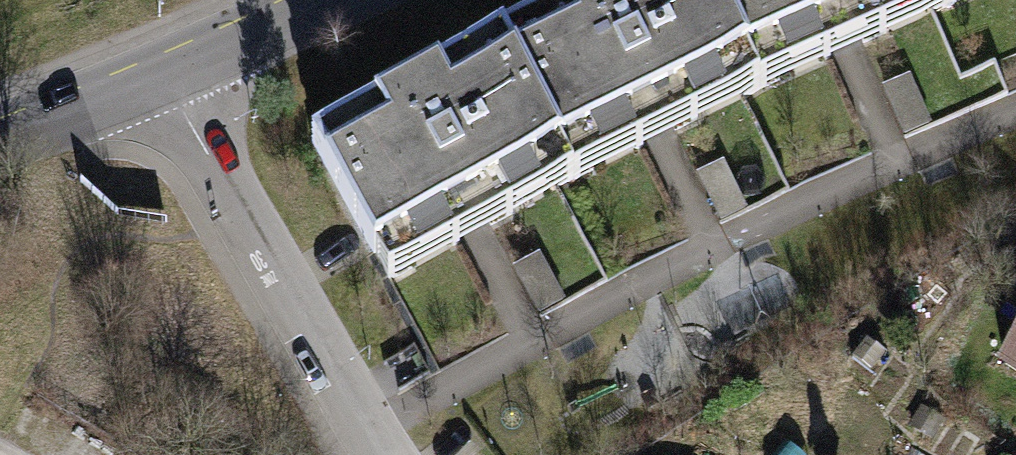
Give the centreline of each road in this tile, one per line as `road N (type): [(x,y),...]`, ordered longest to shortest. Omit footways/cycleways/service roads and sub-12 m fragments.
road 1 (residential): [(383,454),(166,75)]
road 2 (tertiary): [(166,75),(0,138)]
road 3 (tertiary): [(323,0),(166,75)]

